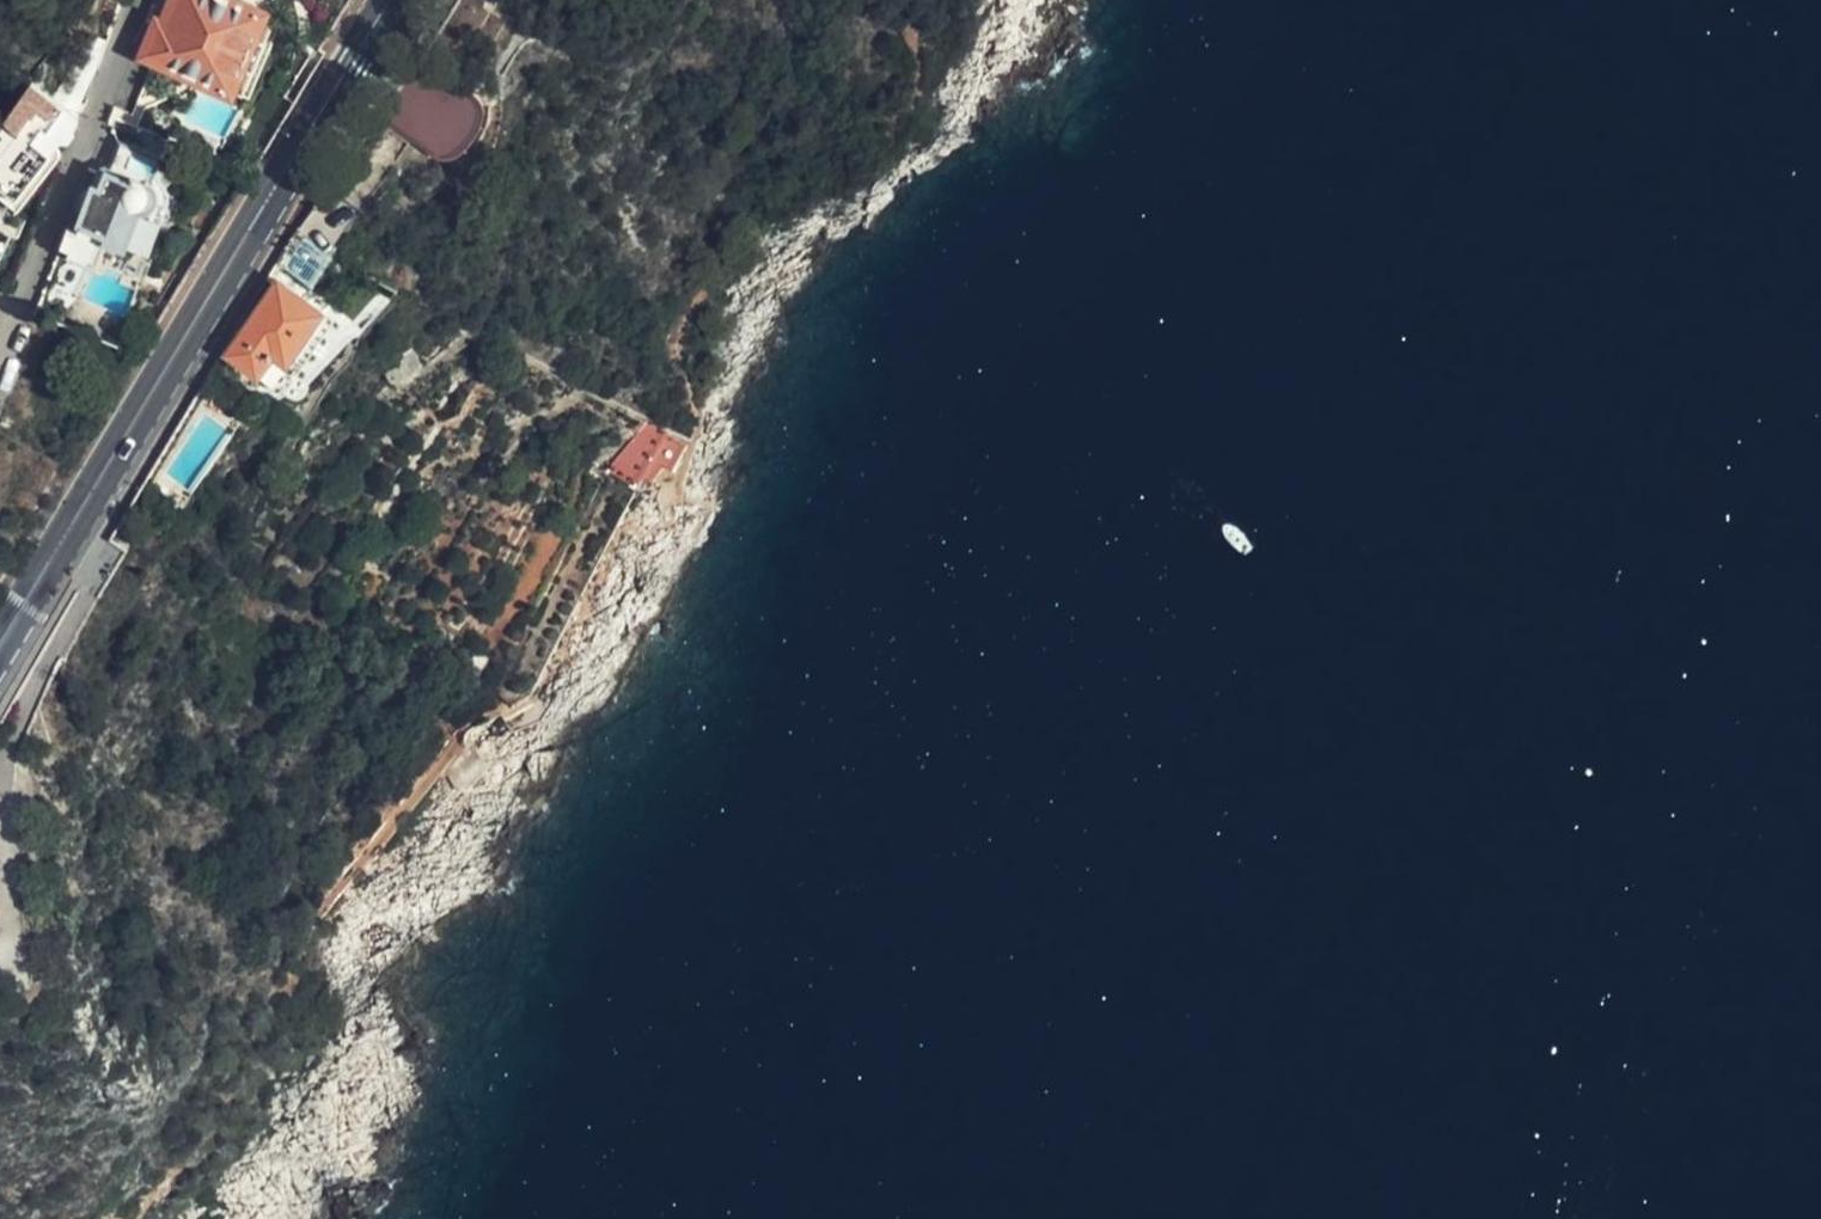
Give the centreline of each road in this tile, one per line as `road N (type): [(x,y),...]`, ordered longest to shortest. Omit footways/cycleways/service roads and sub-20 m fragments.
road 1 (secondary): [(0,643),(390,0)]

